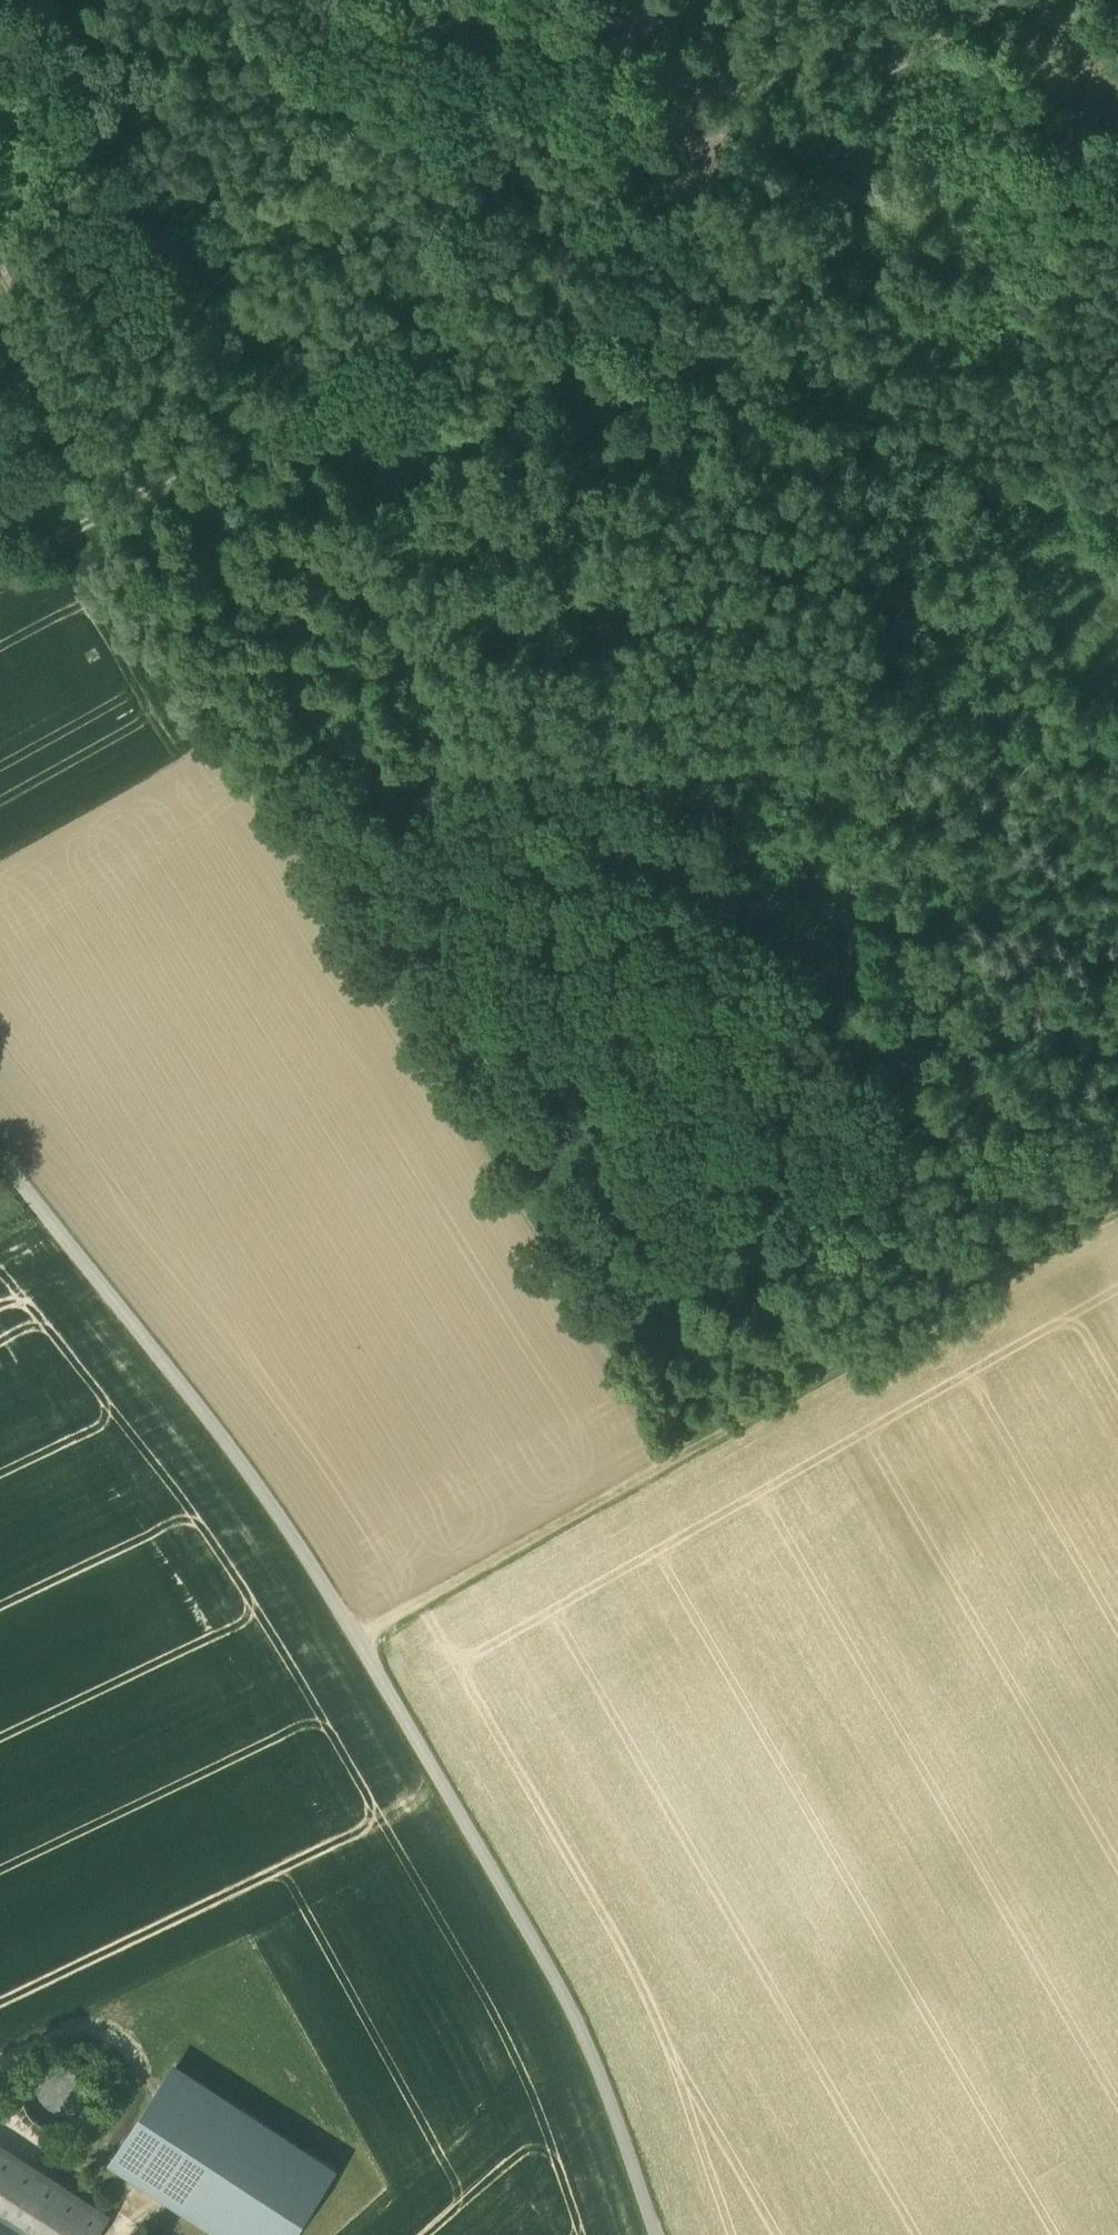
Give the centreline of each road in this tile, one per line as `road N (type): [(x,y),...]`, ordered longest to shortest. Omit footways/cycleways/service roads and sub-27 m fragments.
road 1 (residential): [(0,1156),(295,1532),(589,2039),(653,2234)]
road 2 (track): [(0,572),(1018,0)]
road 3 (track): [(355,1637),(1117,1212)]
road 4 (track): [(704,176),(605,0)]

